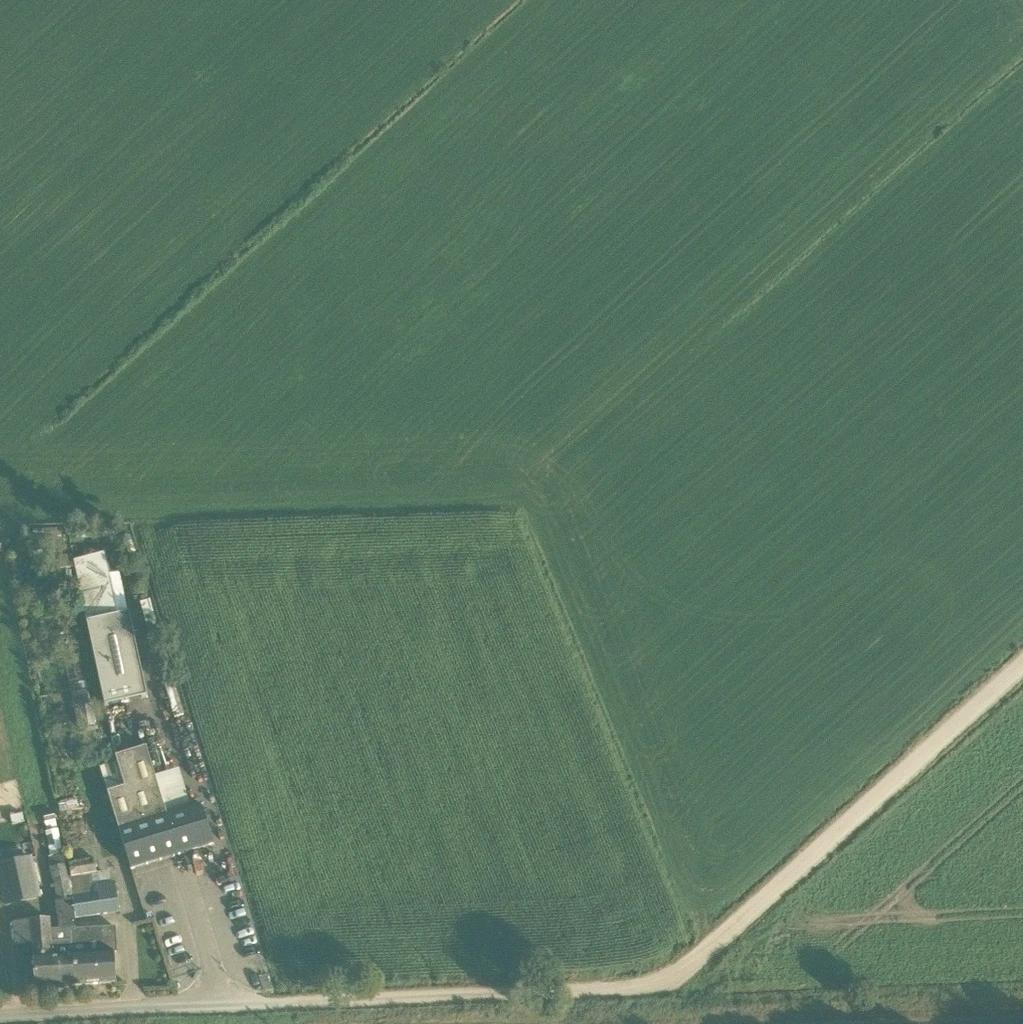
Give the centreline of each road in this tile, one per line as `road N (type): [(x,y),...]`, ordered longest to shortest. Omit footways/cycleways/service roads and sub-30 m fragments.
road 1 (unclassified): [(0,1013),(633,991),(677,977),(1022,654)]

